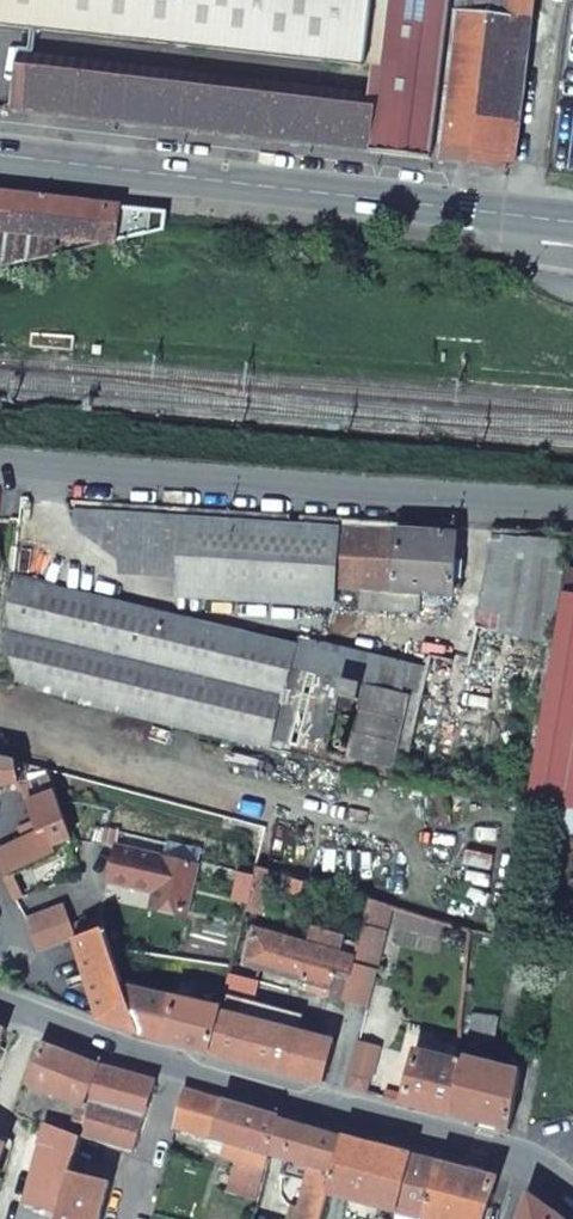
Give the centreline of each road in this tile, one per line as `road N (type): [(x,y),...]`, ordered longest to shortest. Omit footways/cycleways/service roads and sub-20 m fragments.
road 1 (residential): [(0,469),(572,517)]
road 2 (tertiary): [(0,153),(539,217)]
road 3 (secondary): [(24,1012),(139,1056),(527,1162)]

